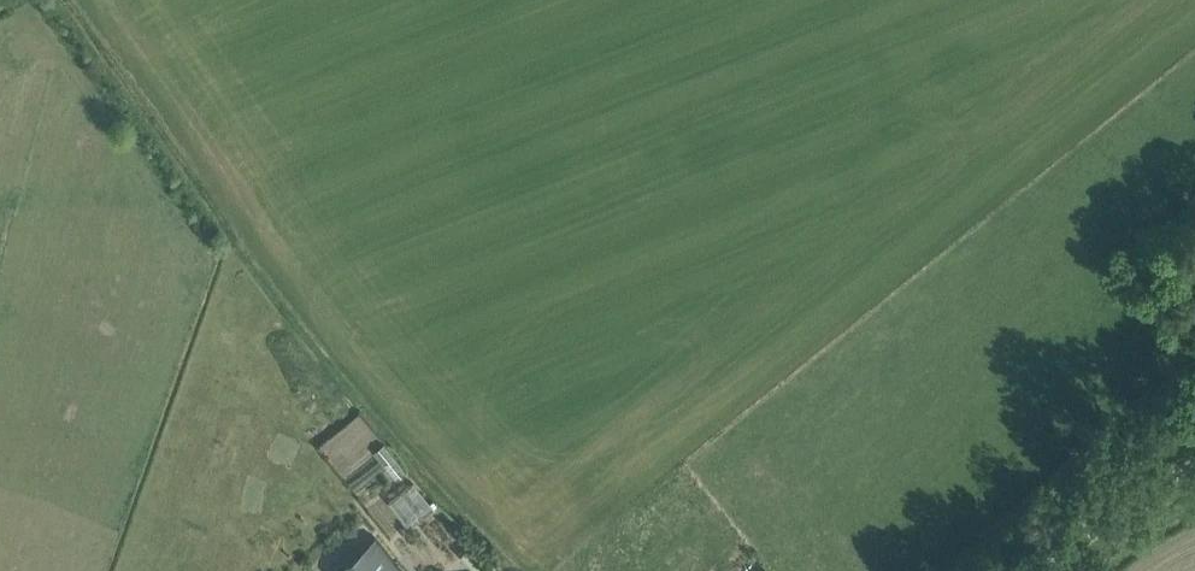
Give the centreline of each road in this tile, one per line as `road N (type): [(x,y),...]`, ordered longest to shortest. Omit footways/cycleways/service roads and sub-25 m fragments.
road 1 (unclassified): [(1044,570),(1096,527),(1194,474)]

